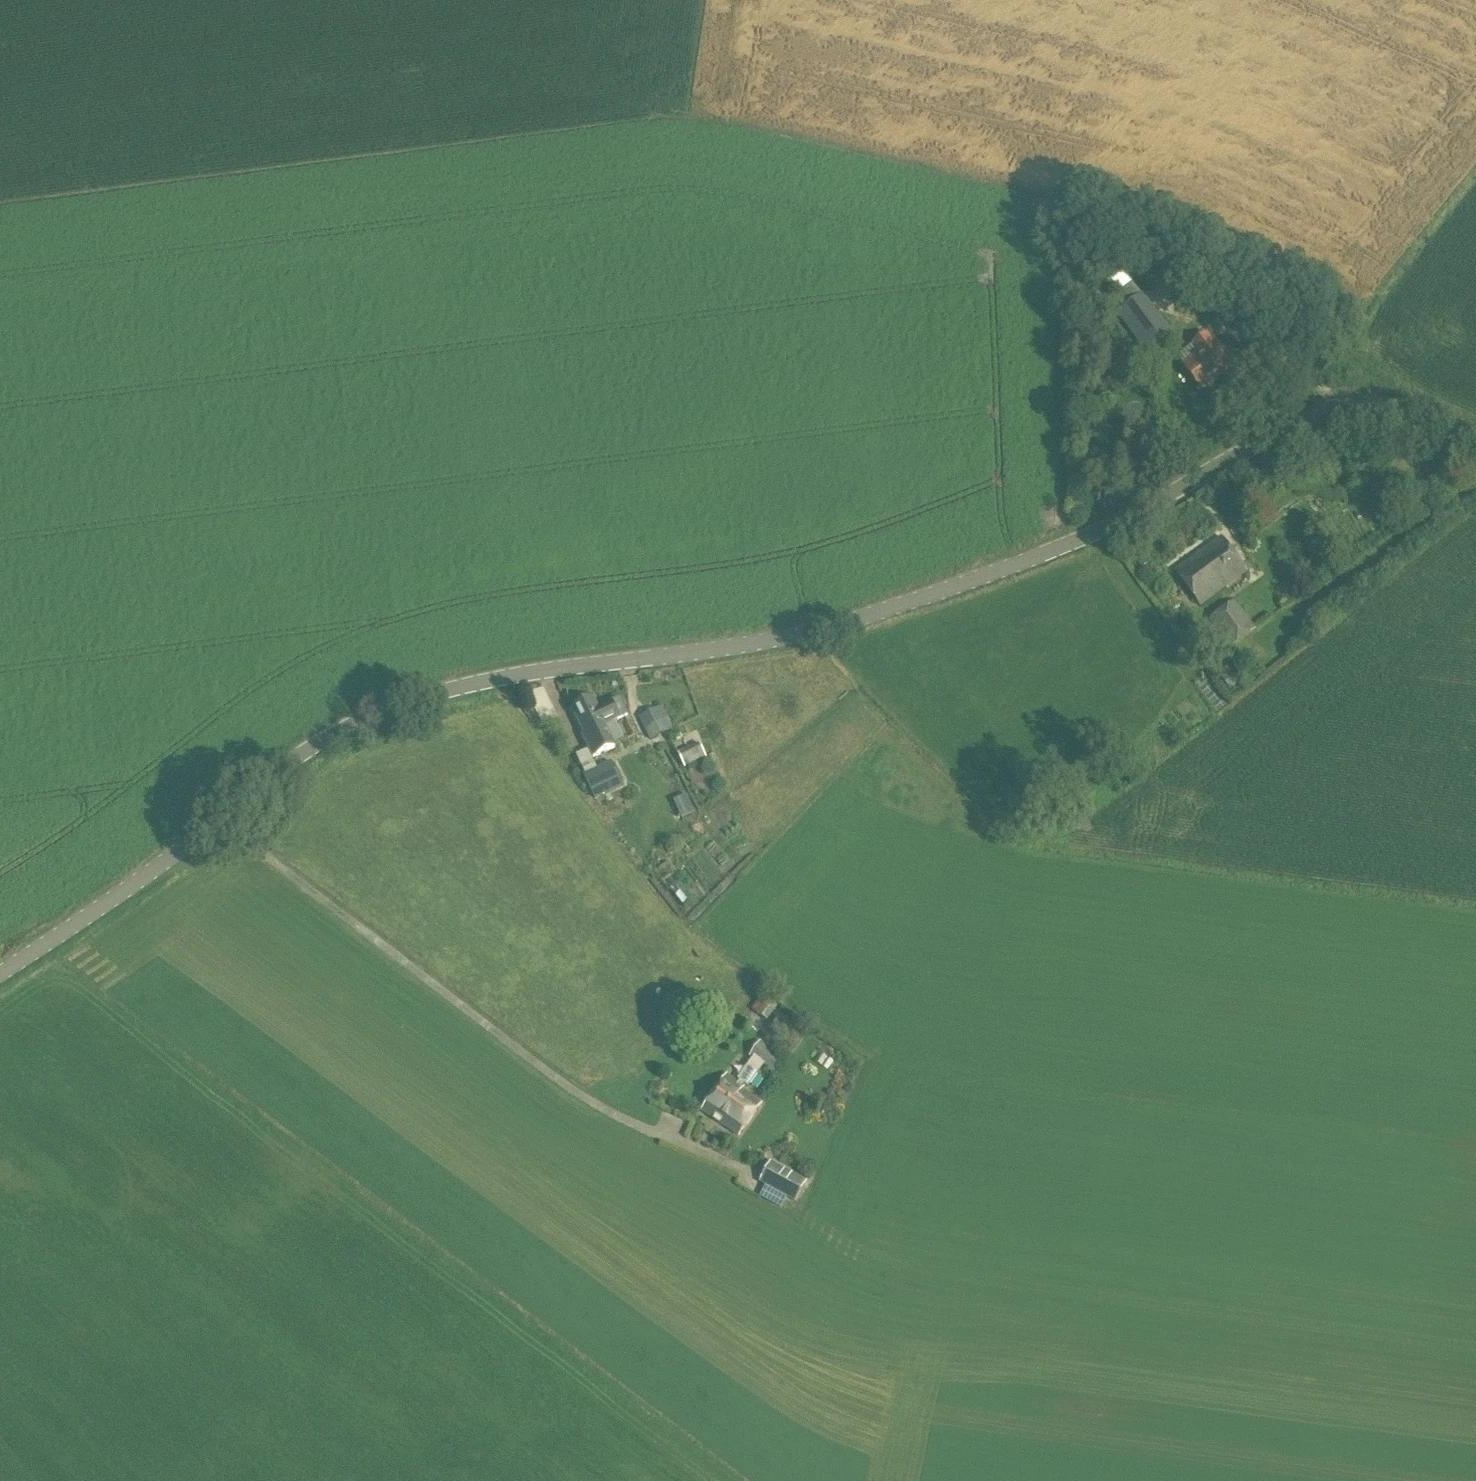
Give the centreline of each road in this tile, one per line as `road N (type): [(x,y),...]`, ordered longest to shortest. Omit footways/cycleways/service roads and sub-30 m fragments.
road 1 (unclassified): [(0,973),(137,882),(308,750),(367,717),(477,682),(835,627),(1131,516),(1289,430),(1388,420),(1475,438)]

